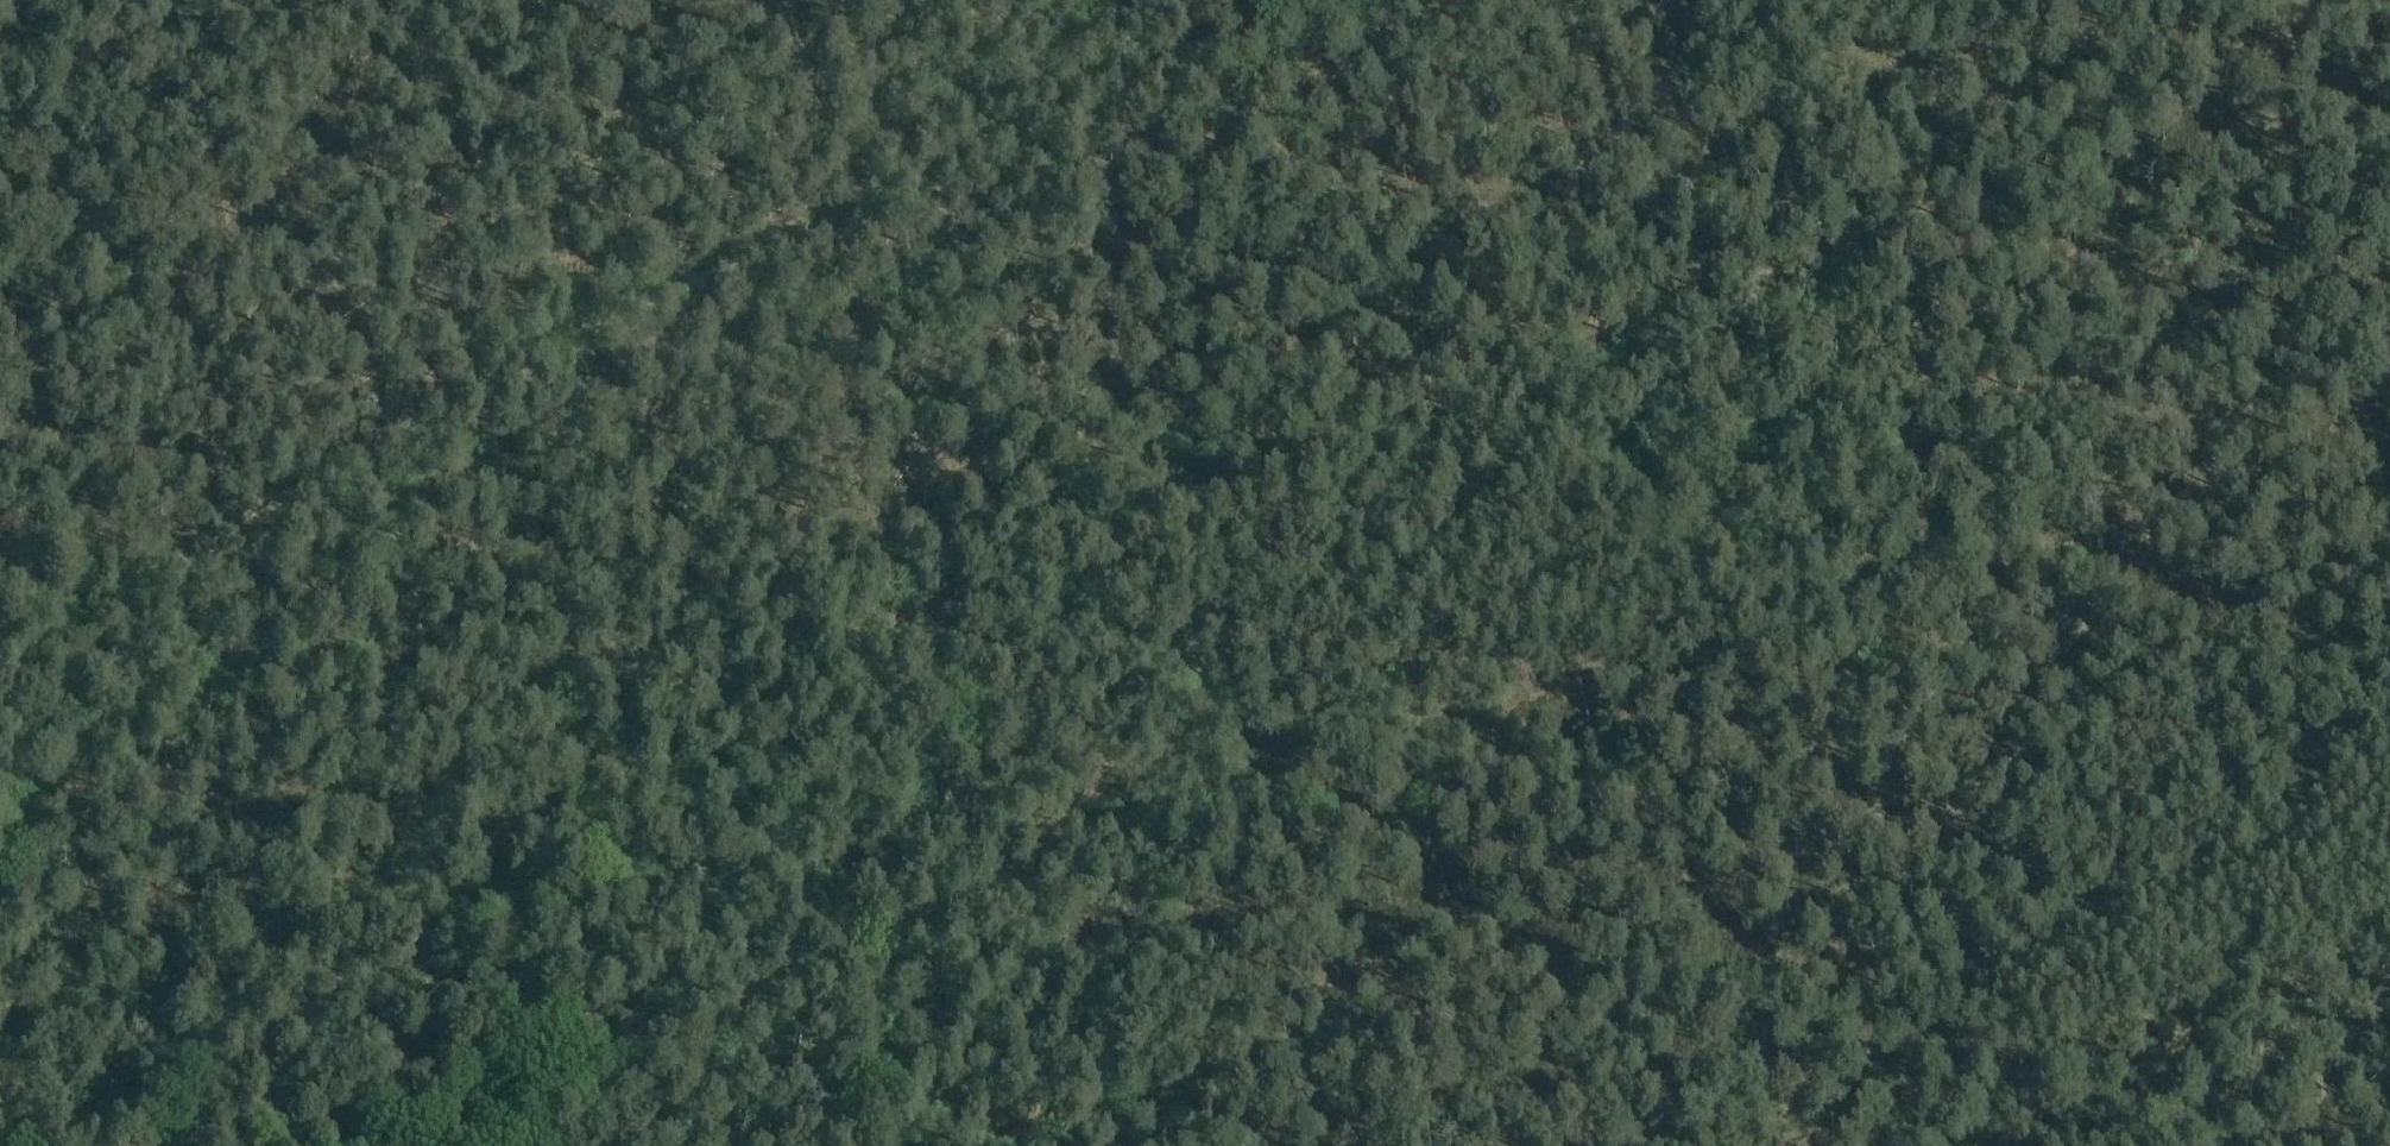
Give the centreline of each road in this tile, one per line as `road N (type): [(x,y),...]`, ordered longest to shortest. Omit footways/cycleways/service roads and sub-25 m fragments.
road 1 (track): [(0,683),(452,392),(828,218)]
road 2 (track): [(828,218),(1305,0)]
road 3 (track): [(738,0),(828,218)]

